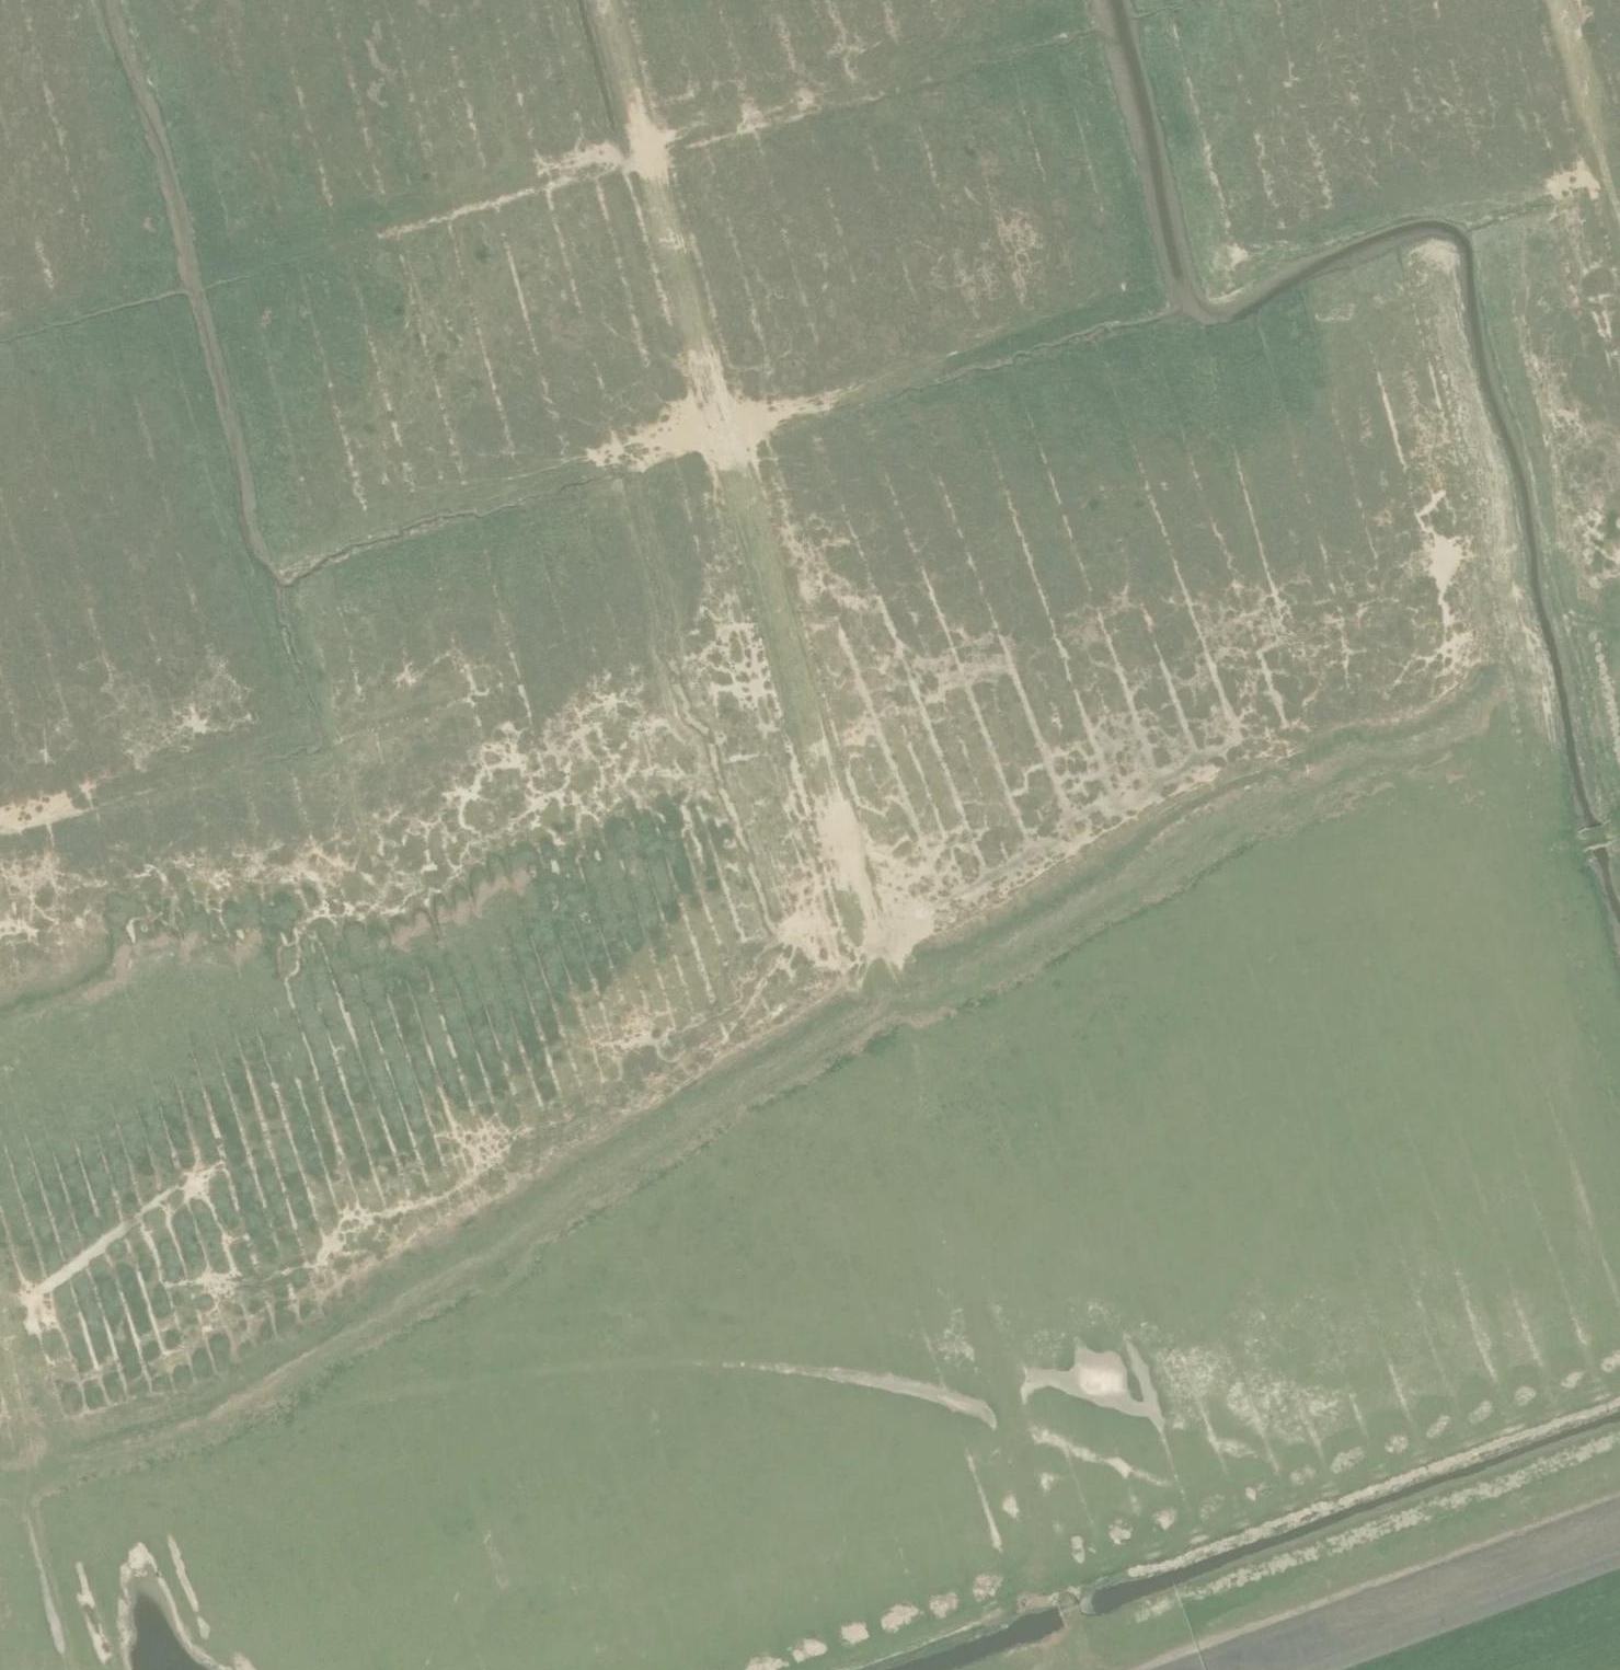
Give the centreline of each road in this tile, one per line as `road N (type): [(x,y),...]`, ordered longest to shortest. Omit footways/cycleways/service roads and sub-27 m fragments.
road 1 (track): [(1319,1669),(1619,1559)]

